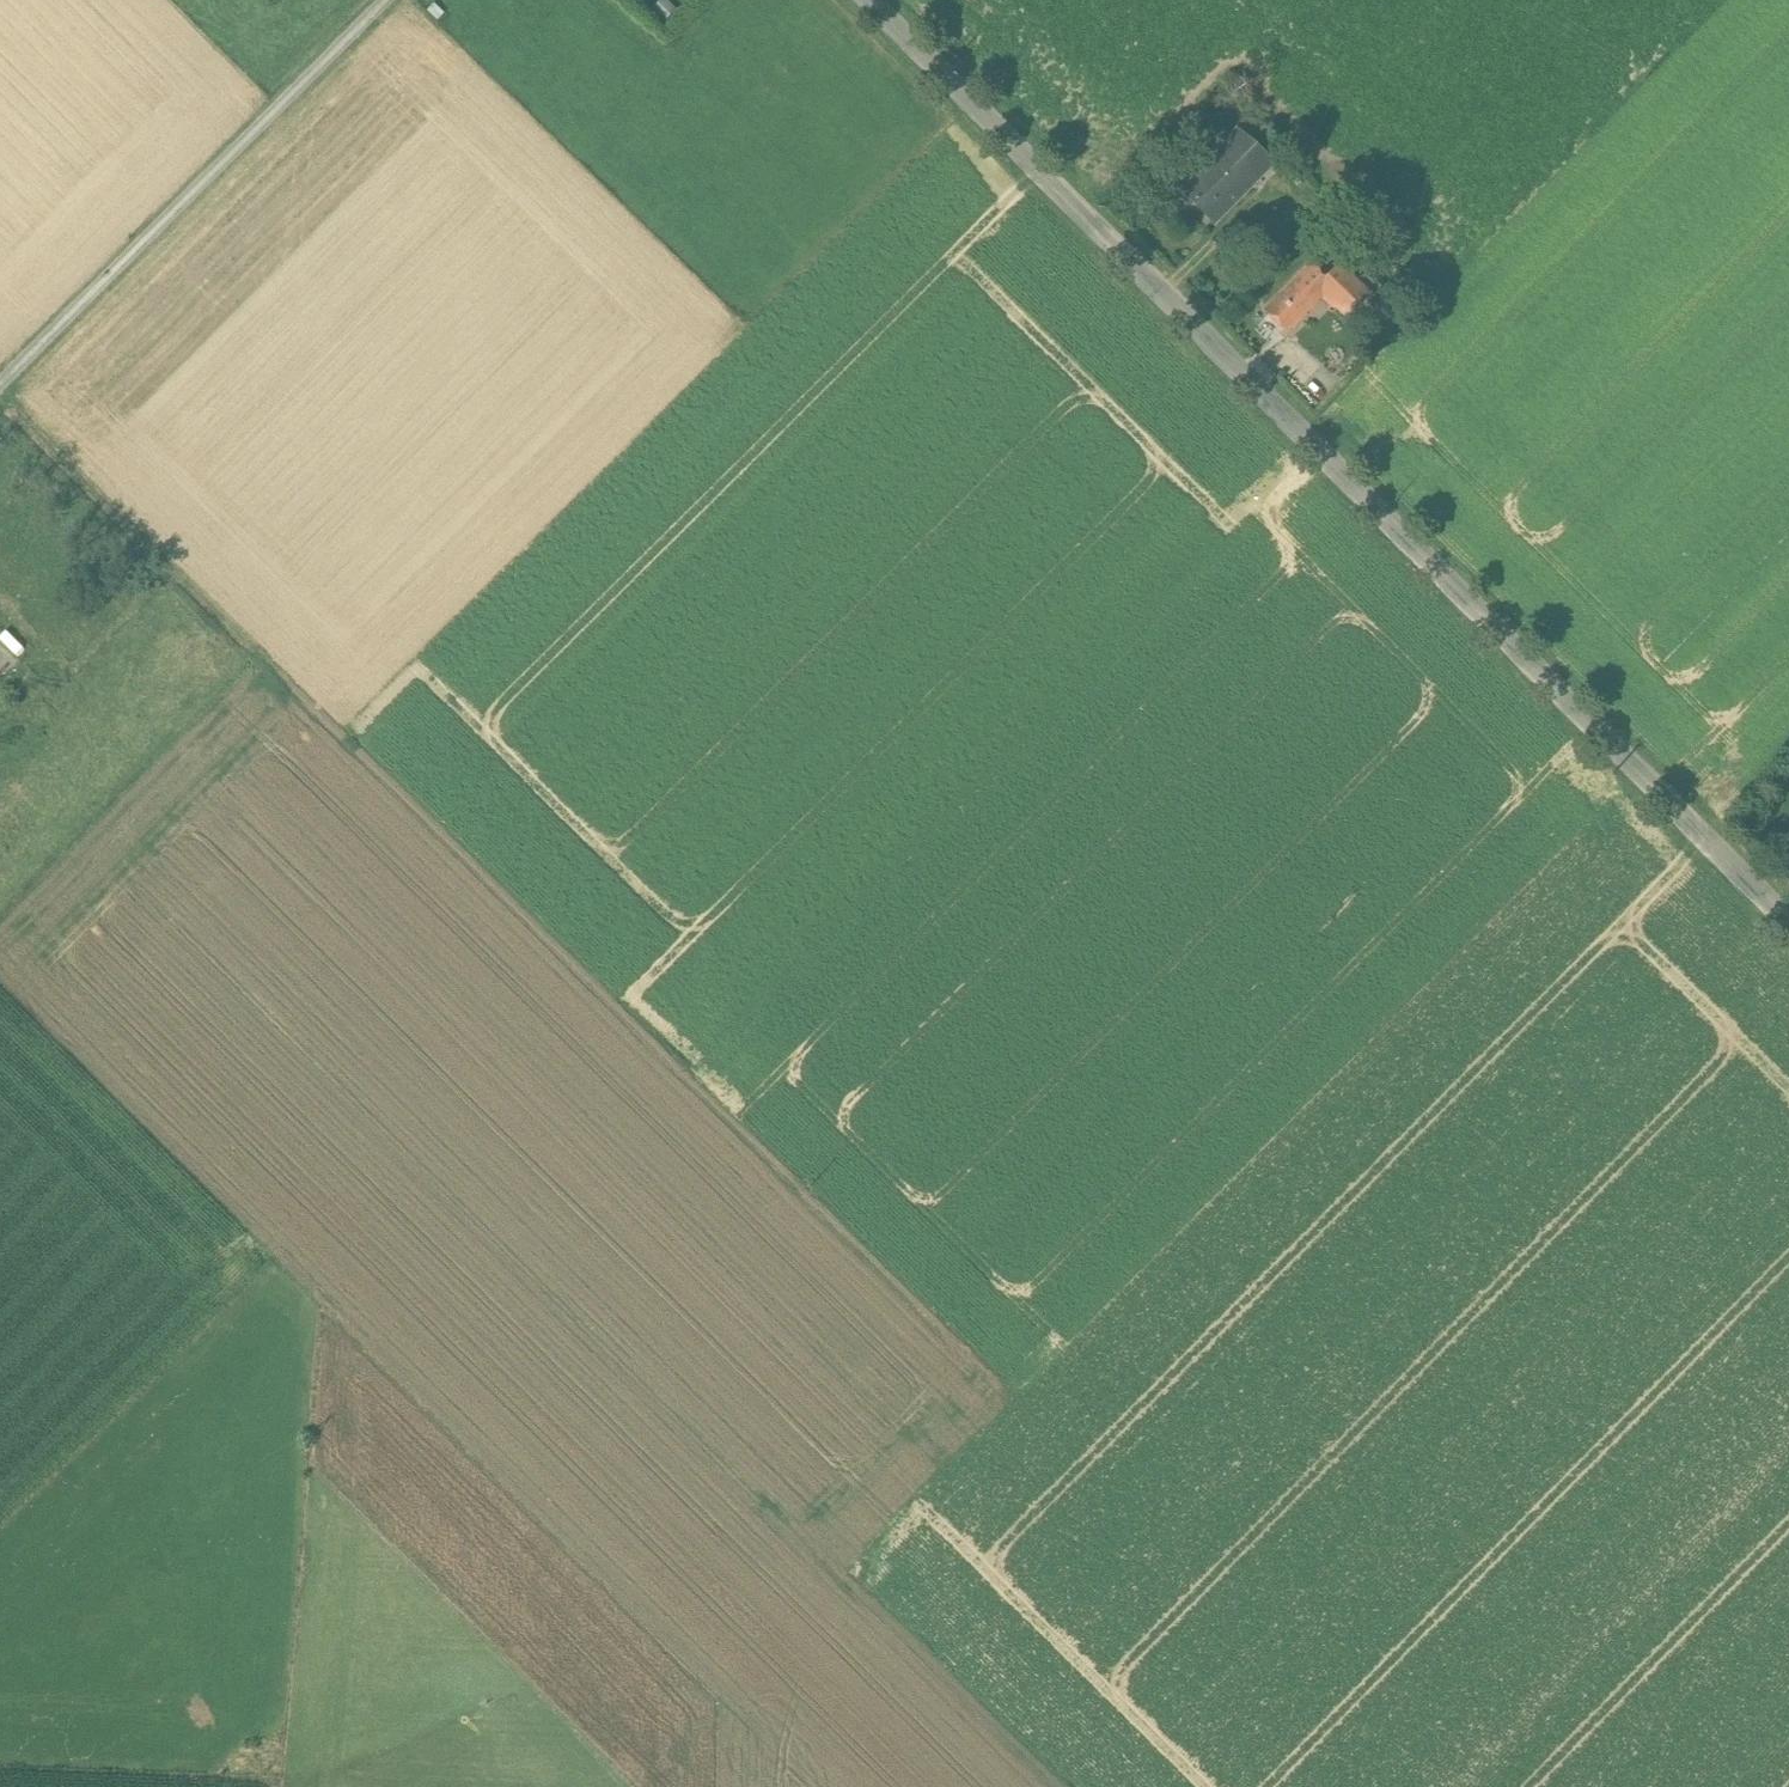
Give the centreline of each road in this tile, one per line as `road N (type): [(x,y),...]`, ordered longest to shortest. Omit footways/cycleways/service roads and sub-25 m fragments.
road 1 (tertiary): [(871,0),(1788,920)]
road 2 (unclassified): [(0,384),(389,0)]

